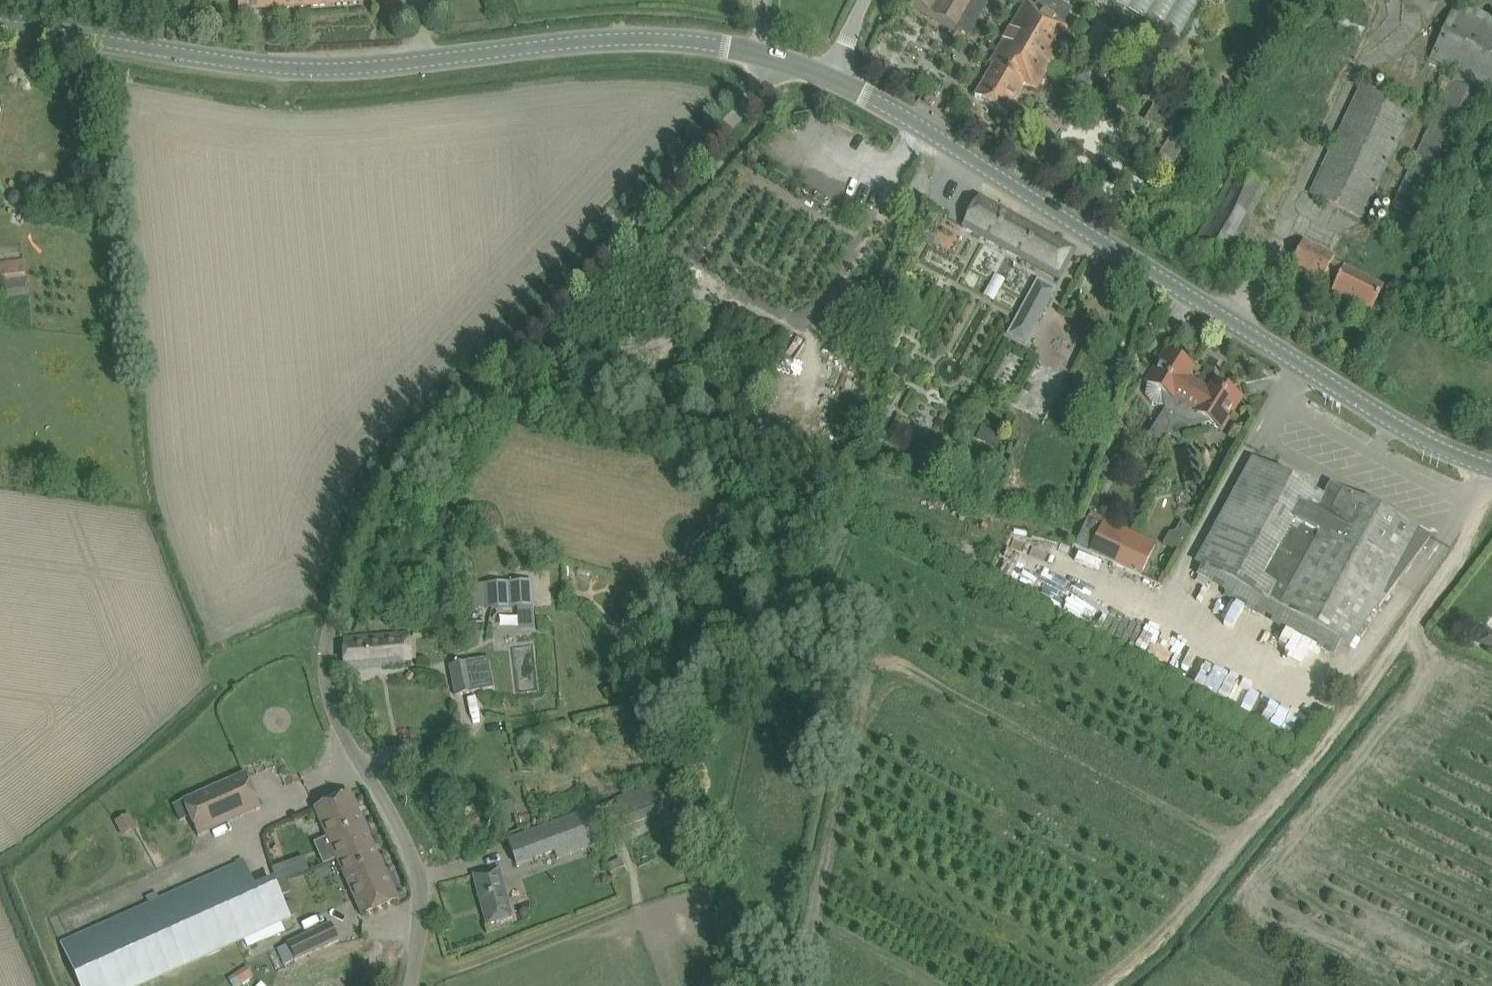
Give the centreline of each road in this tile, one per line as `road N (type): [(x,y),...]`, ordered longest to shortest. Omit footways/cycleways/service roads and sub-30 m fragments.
road 1 (unclassified): [(416,985),(426,941),(409,866),(337,723),(326,683),(323,639),(334,594),(365,518),(393,478),(787,61)]
road 2 (tertiary): [(787,61),(603,47),(301,71),(224,68),(0,30)]
road 3 (tertiary): [(1491,463),(1433,442),(830,80)]

